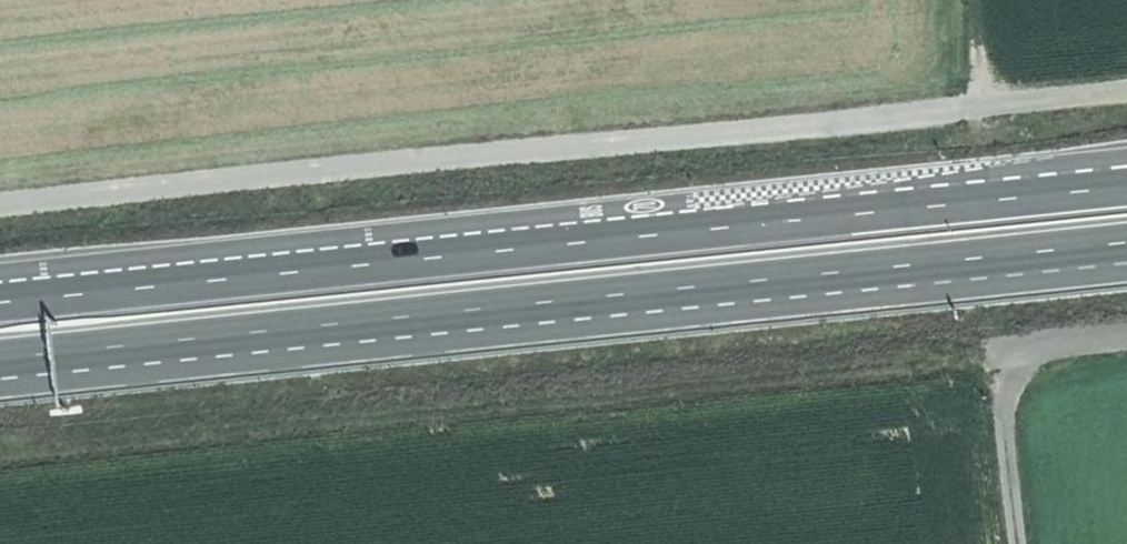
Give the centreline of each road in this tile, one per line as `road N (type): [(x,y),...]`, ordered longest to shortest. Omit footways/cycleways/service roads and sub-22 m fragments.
road 1 (trunk): [(1126,188),(0,309)]
road 2 (trunk): [(0,361),(1010,257)]
road 3 (track): [(1001,353),(0,453)]
road 4 (track): [(977,130),(362,165),(0,204)]
road 5 (track): [(1021,543),(1001,353)]
road 6 (track): [(1126,110),(977,130)]
road 7 (track): [(977,130),(977,0)]

